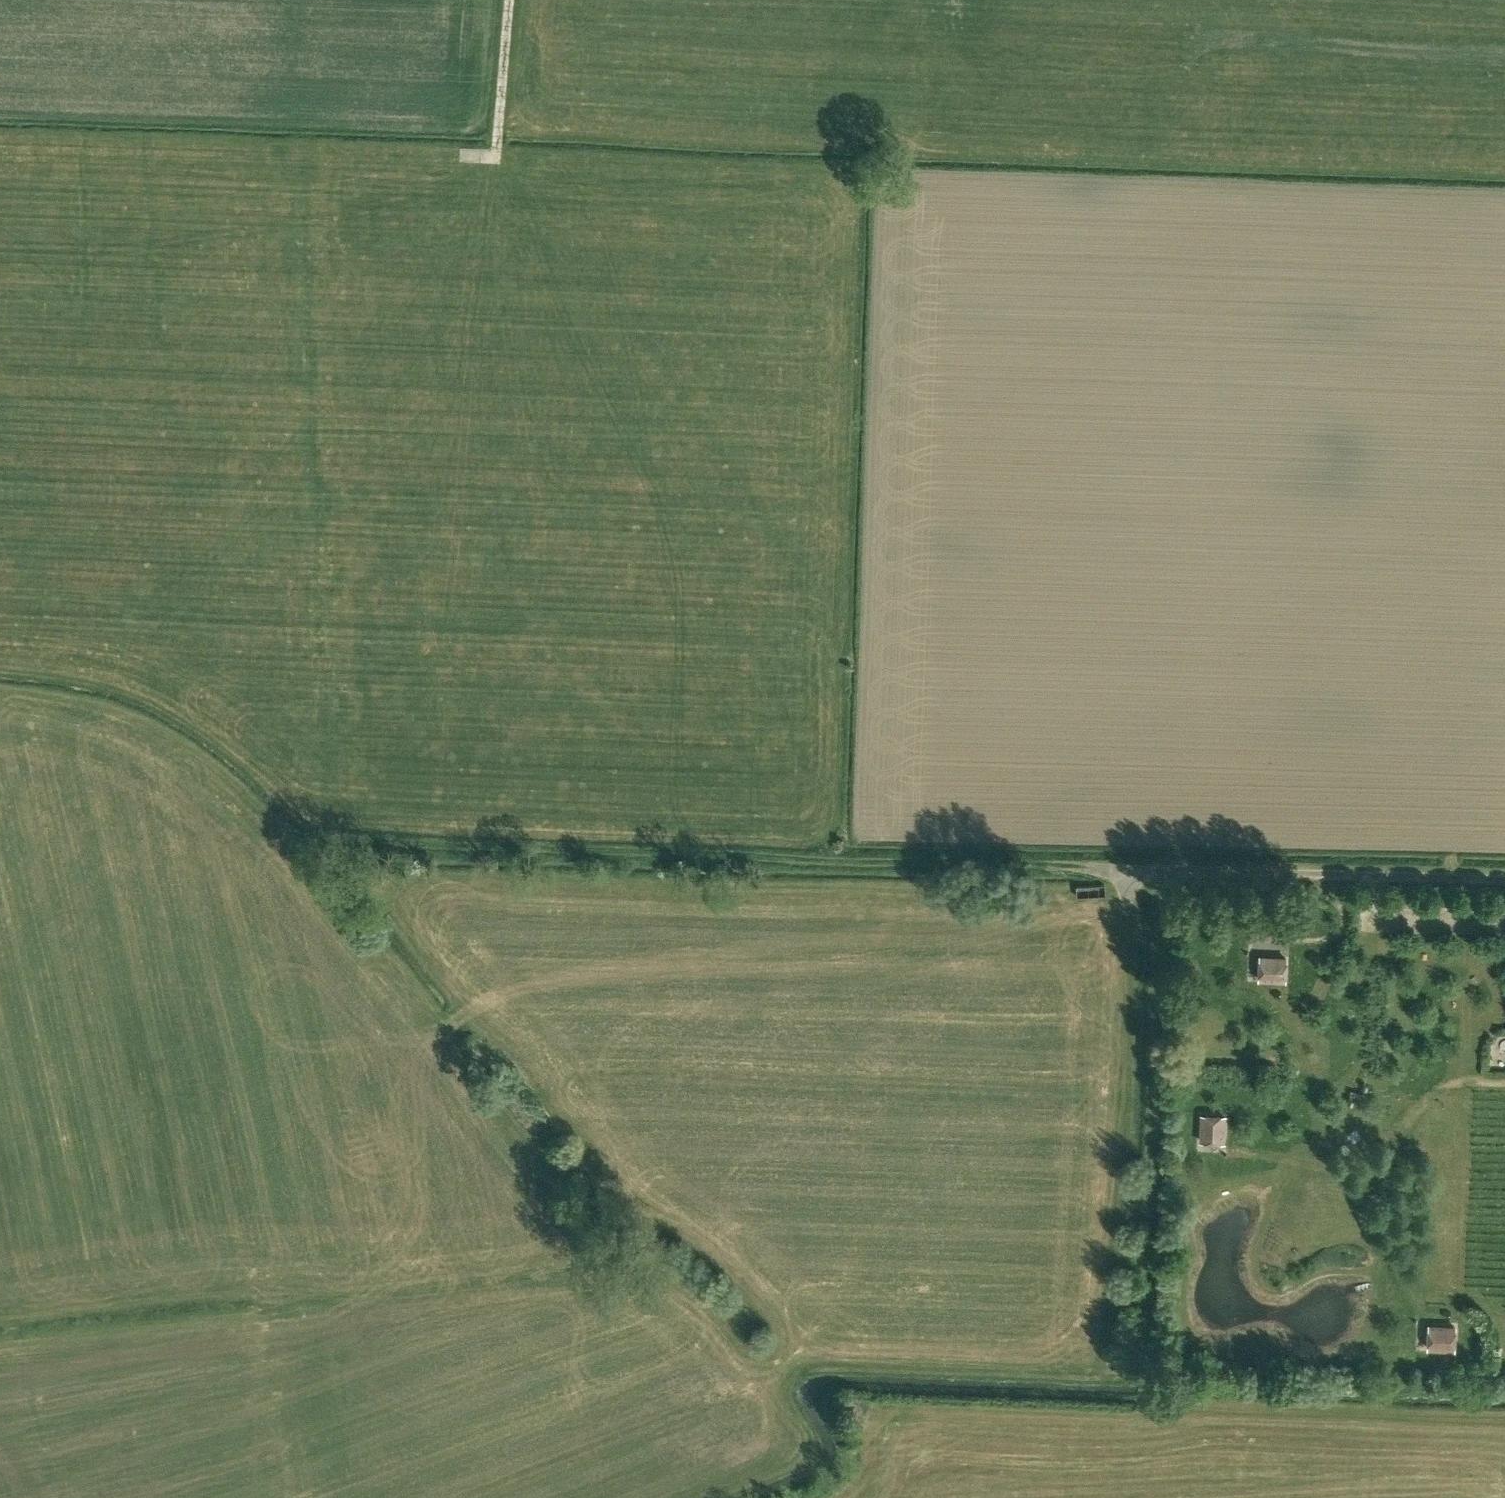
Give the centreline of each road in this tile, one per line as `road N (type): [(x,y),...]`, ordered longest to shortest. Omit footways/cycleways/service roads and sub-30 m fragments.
road 1 (track): [(1090,863),(840,863),(285,843)]
road 2 (track): [(0,696),(120,710),(215,770),(285,843)]
road 3 (track): [(452,151),(497,154),(509,0)]

